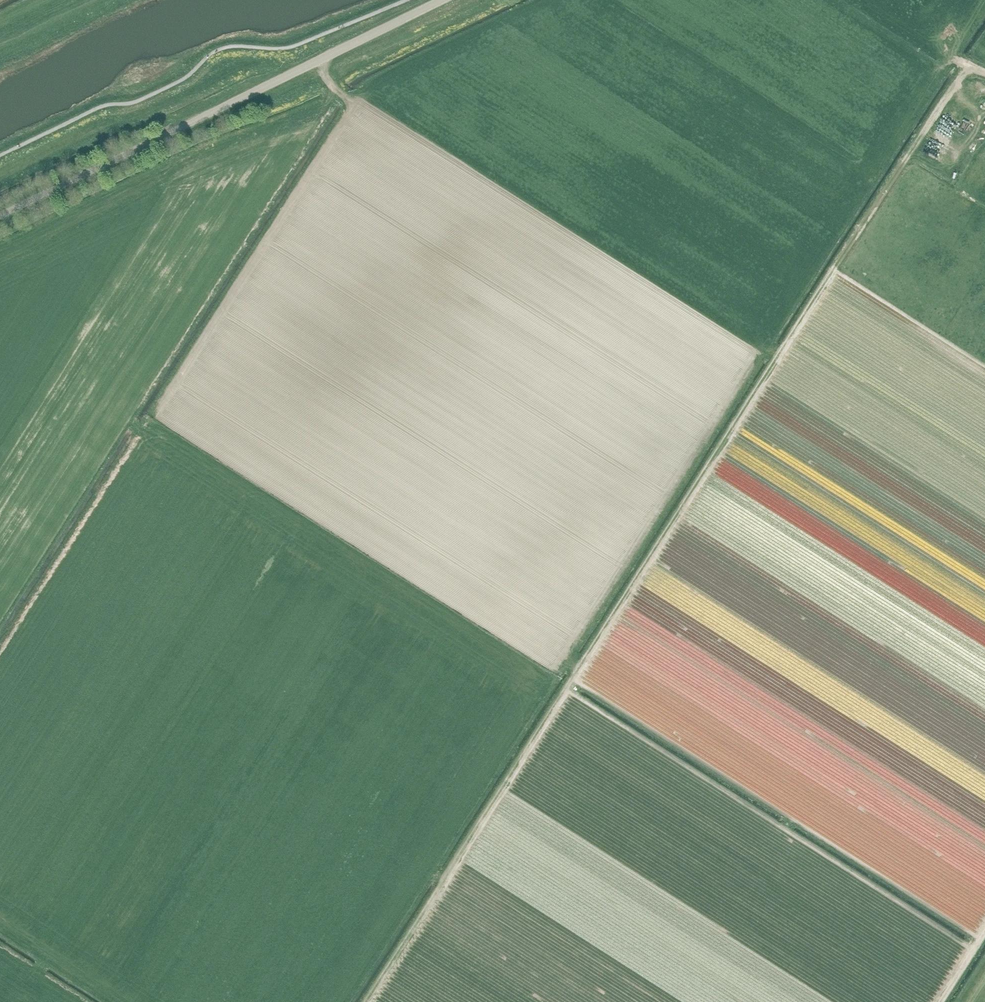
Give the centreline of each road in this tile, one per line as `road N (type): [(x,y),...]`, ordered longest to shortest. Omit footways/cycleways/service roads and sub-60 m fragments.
road 1 (unclassified): [(0,216),(439,0)]

